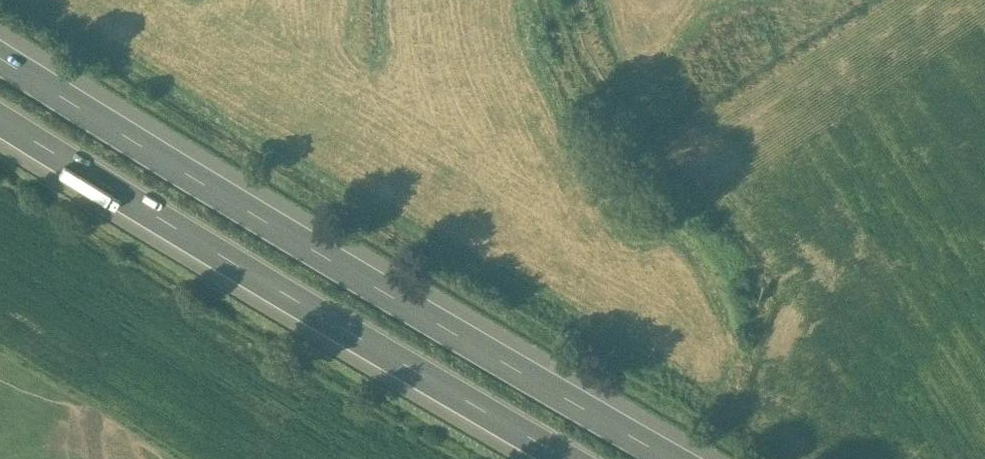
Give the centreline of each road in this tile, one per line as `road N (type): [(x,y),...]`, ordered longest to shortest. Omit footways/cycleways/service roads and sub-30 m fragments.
road 1 (motorway): [(668,458),(0,65)]
road 2 (motorway): [(0,120),(568,458)]
road 3 (track): [(552,0),(594,107),(637,154)]

